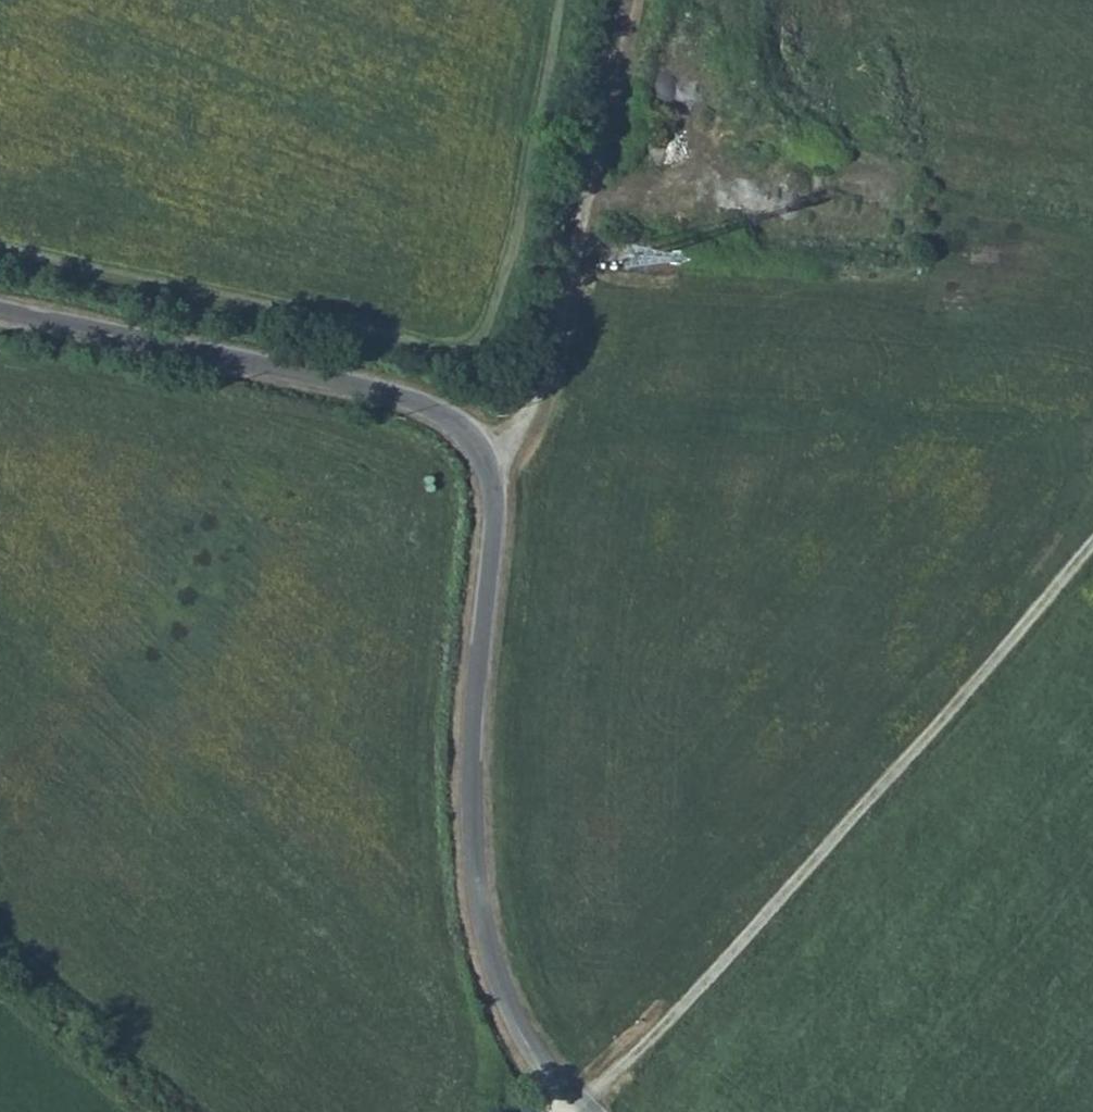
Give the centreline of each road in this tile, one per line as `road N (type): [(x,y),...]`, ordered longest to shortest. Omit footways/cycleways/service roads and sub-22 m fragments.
road 1 (unclassified): [(0,310),(412,402),(460,430),(487,462),(495,515),(471,768),(481,908),(497,978),(531,1046),(594,1111)]
road 2 (track): [(587,1105),(854,814),(1092,519)]
road 3 (track): [(625,0),(537,397),(487,462)]

